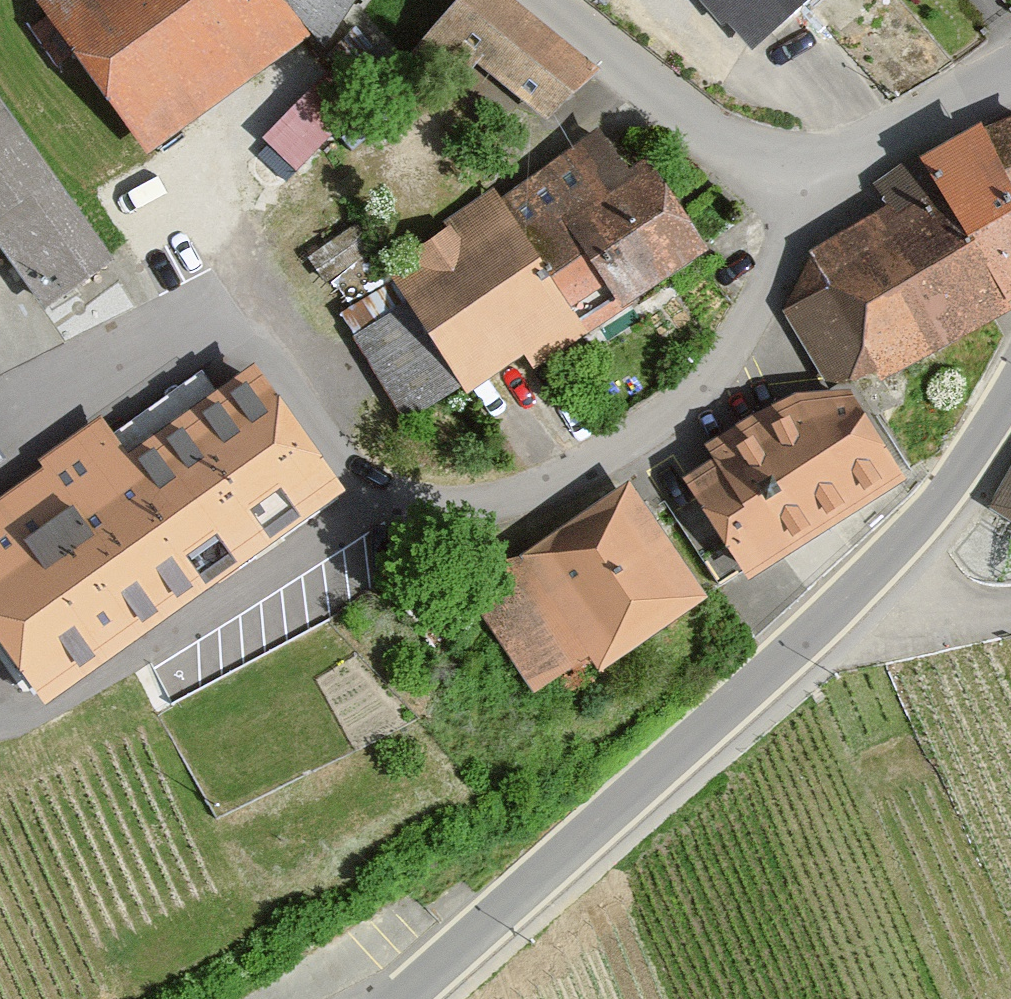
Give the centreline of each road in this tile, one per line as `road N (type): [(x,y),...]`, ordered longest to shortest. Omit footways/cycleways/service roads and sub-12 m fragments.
road 1 (residential): [(797,180),(785,253),(720,363),(680,401),(531,493),(474,506),(418,503),(372,488),(336,462),(214,299),(20,412)]
road 2 (tertiary): [(411,998),(851,596)]
road 3 (residential): [(797,180),(715,140),(536,0)]
road 4 (tertiary): [(851,596),(933,512),(1010,398)]
road 5 (residential): [(1010,78),(797,180)]
road 6 (residential): [(1010,609),(916,629),(851,596)]

